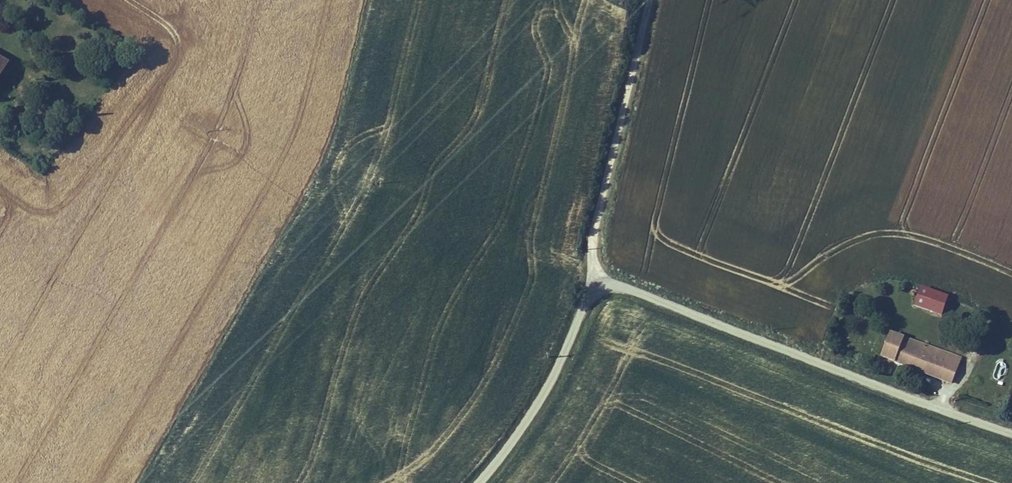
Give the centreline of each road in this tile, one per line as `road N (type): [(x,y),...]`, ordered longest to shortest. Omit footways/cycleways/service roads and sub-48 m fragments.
road 1 (unclassified): [(479,482),(552,381),(592,297),(616,288),(1011,434)]
road 2 (track): [(649,0),(594,233),(603,290)]

